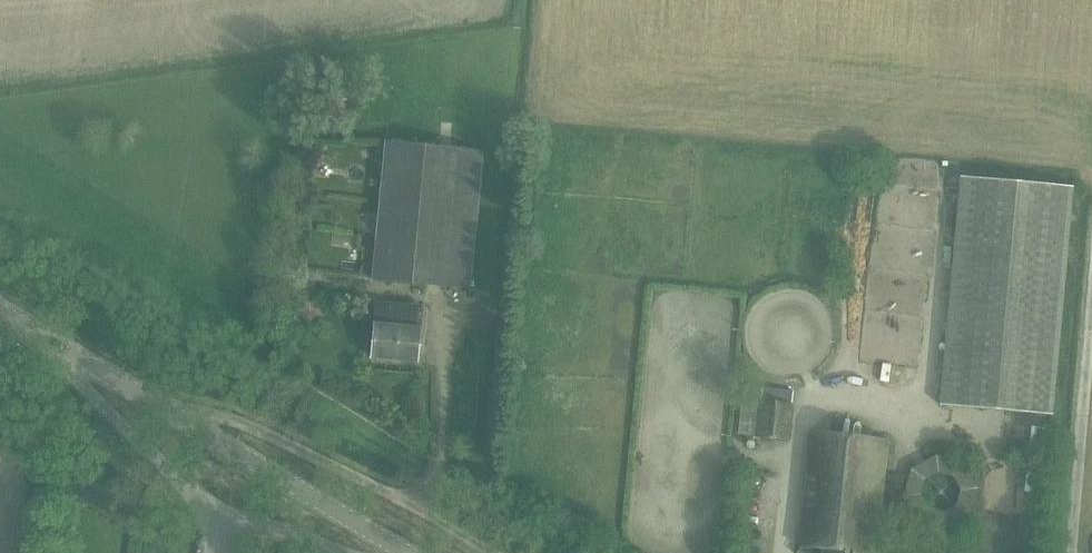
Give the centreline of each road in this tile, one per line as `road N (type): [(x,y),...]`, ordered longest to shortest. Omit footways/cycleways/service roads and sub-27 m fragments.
road 1 (tertiary): [(405,552),(0,310)]

